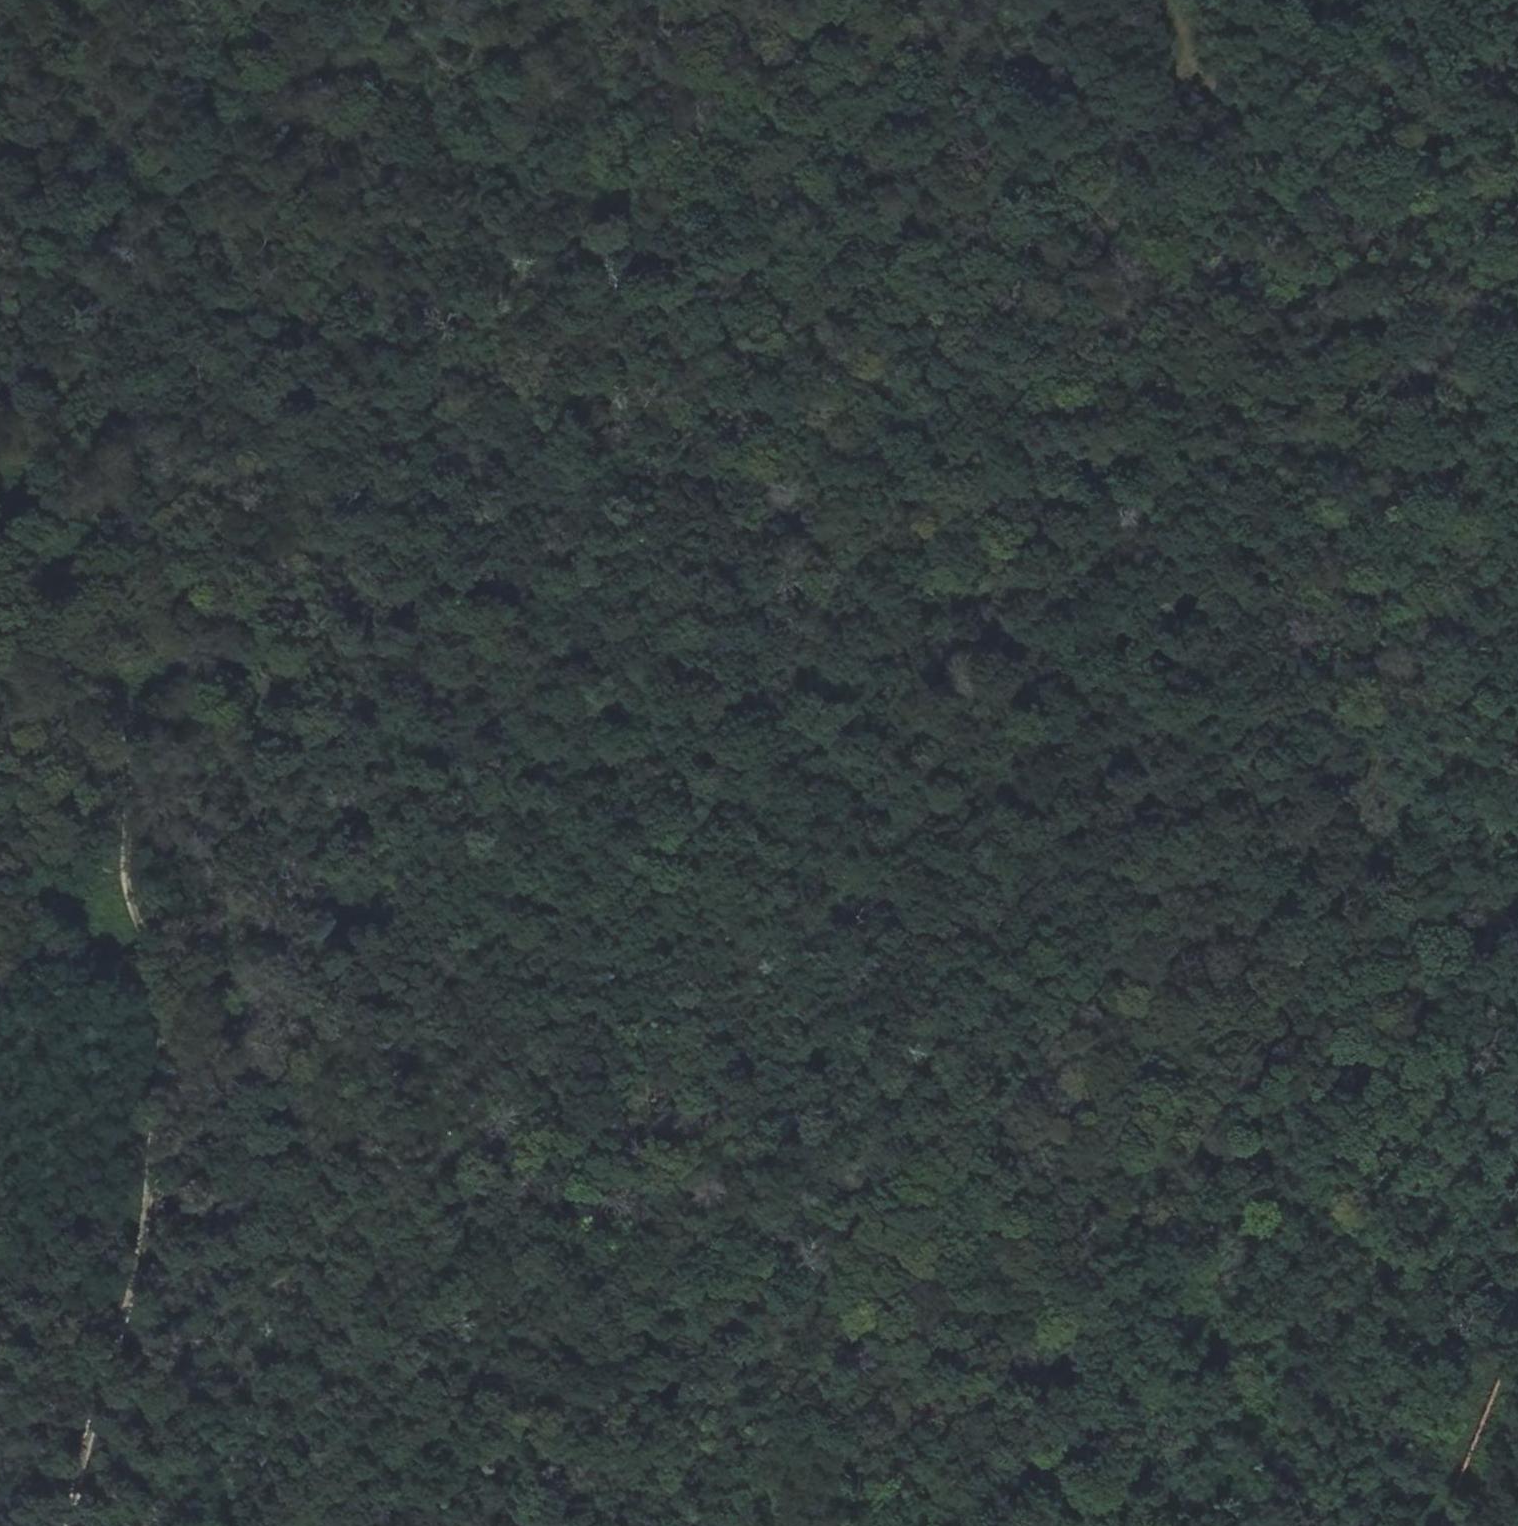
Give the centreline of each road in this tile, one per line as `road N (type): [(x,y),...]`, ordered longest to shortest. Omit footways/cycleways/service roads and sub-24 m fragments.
road 1 (track): [(1199,70),(1254,143),(1320,309),(1358,562),(1388,622),(1396,790),(1358,955),(1239,1079),(1121,1250),(1021,1525)]
road 2 (track): [(0,170),(235,98),(571,39),(735,34),(1088,91),(1199,70)]
road 3 (track): [(73,1525),(150,1162),(151,959),(128,868),(103,679),(42,555),(0,499)]

